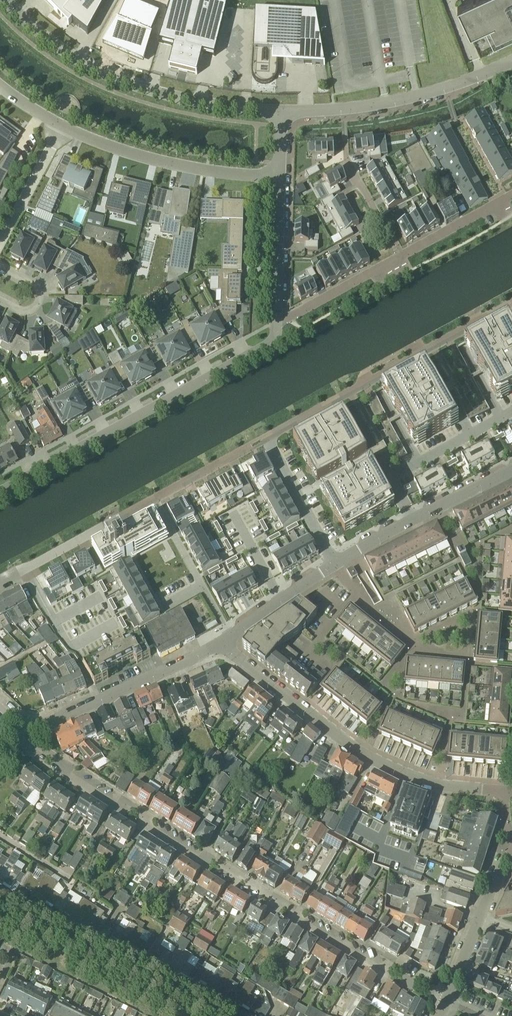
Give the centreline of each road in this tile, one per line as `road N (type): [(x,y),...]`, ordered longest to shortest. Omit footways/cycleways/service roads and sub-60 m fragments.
road 1 (residential): [(445,1001),(66,771),(28,738)]
road 2 (unclassified): [(0,491),(269,343),(277,325),(278,174)]
road 3 (residential): [(505,791),(445,785),(382,763),(321,725),(220,642)]
road 4 (unclassified): [(282,113),(180,98),(114,77),(53,43),(6,0)]
road 5 (residential): [(247,1015),(0,893)]
road 6 (unclassified): [(282,113),(414,99),(511,61)]
road 7 (unclassified): [(278,174),(177,164),(63,126)]
road 8 (residential): [(32,726),(220,642)]
road 9 (residential): [(333,565),(511,470)]
road 10 (residential): [(0,584),(154,500)]
road 11 (residential): [(445,1001),(511,850)]
road 12 (residential): [(333,565),(270,436)]
road 13 (residential): [(413,646),(468,655),(474,612),(444,629)]
road 14 (residential): [(0,238),(63,126)]
road 15 (residential): [(229,635),(333,565)]

